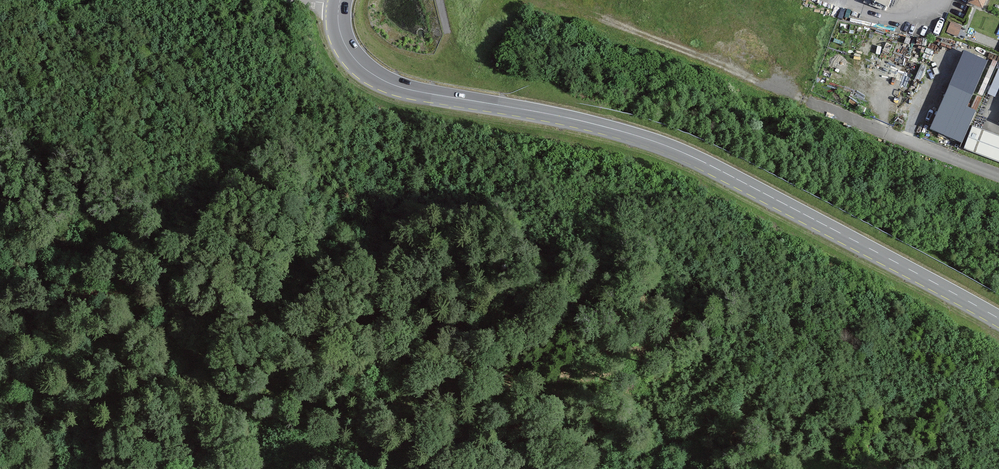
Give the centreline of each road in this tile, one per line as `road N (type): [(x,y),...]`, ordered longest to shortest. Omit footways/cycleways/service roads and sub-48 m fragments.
road 1 (secondary): [(998,318),(666,146),(377,78),(350,53),(338,4)]
road 2 (track): [(17,229),(46,223),(132,243),(214,294),(248,325),(355,373),(516,391)]
road 3 (track): [(254,468),(230,426),(207,406),(190,356),(144,292),(94,260),(0,222)]
road 4 (track): [(0,360),(118,397),(248,468)]
road 5 (track): [(815,103),(622,19)]
road 6 (unclassified): [(998,176),(815,103)]

